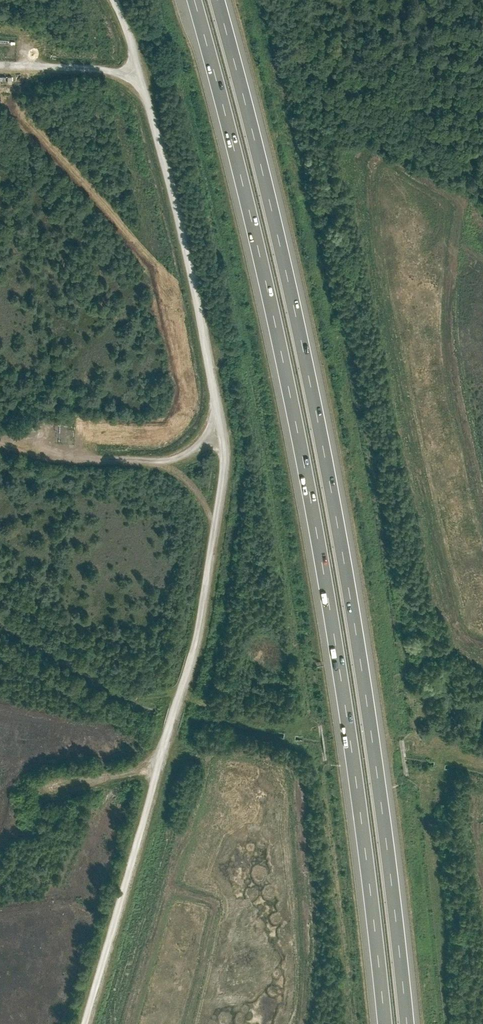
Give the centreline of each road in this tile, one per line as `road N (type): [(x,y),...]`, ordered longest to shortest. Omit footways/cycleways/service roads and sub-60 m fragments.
road 1 (track): [(117,0),(188,245),(227,450),(192,668),(86,1023)]
road 2 (motorway): [(194,0),(302,453),(363,825),(385,1023)]
road 3 (motorway): [(407,1023),(384,821),(324,448),(217,0)]
road 4 (track): [(224,423),(172,460),(46,457)]
road 5 (track): [(141,75),(0,64)]

